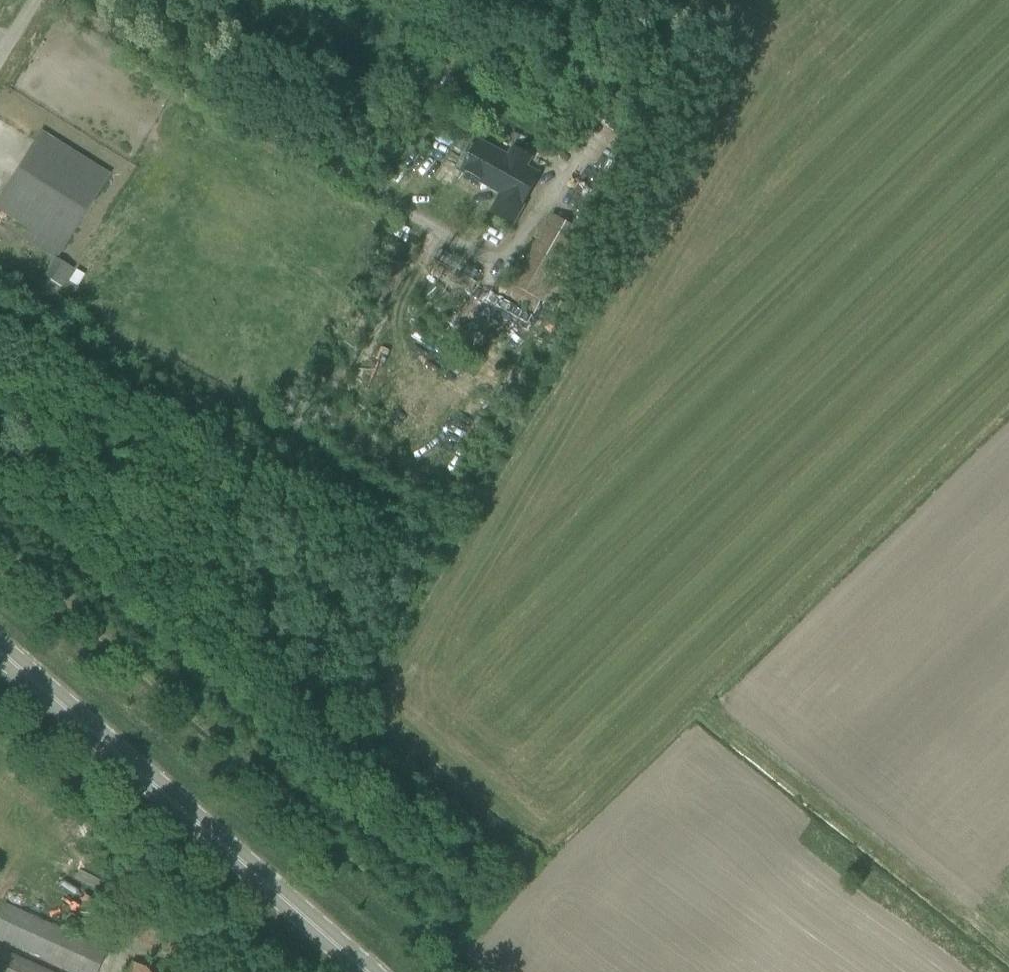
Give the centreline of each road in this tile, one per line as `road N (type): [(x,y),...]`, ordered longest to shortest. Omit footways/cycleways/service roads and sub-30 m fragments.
road 1 (primary): [(0,657),(366,971)]

